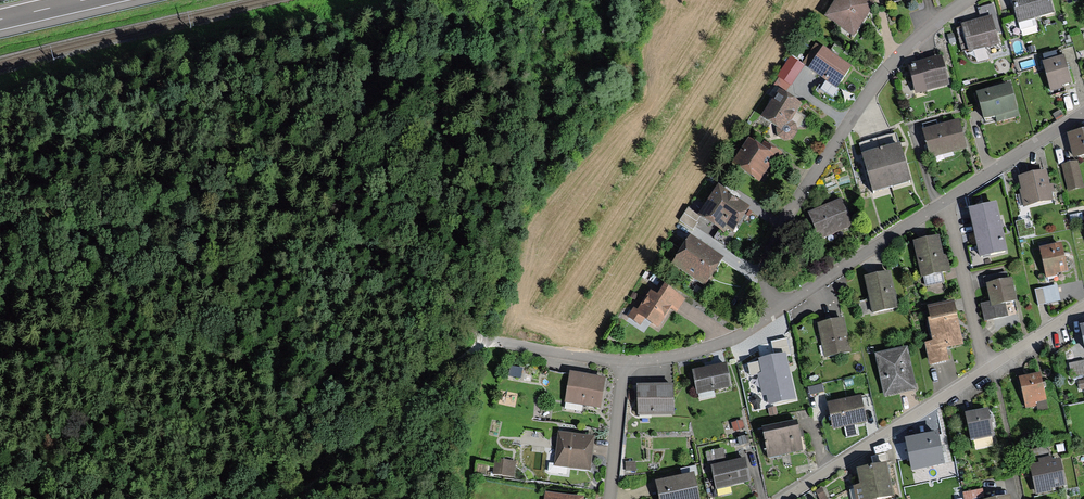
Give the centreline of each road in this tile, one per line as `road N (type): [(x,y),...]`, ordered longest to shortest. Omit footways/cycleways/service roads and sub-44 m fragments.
road 1 (track): [(490,341),(415,267),(363,250),(245,248),(178,269),(0,354)]
road 2 (residential): [(967,0),(895,58),(775,236),(768,277),(779,309)]
road 3 (track): [(490,341),(292,498)]
road 4 (residential): [(989,364),(782,498)]
road 5 (residential): [(779,309),(944,203)]
road 6 (residential): [(622,360),(723,343),(779,309)]
road 7 (residential): [(989,364),(944,203)]
road 8 (residential): [(944,203),(1083,111)]
road 9 (track): [(148,498),(0,456)]
road 10 (residential): [(609,498),(622,360)]
road 11 (residential): [(490,341),(622,360)]

